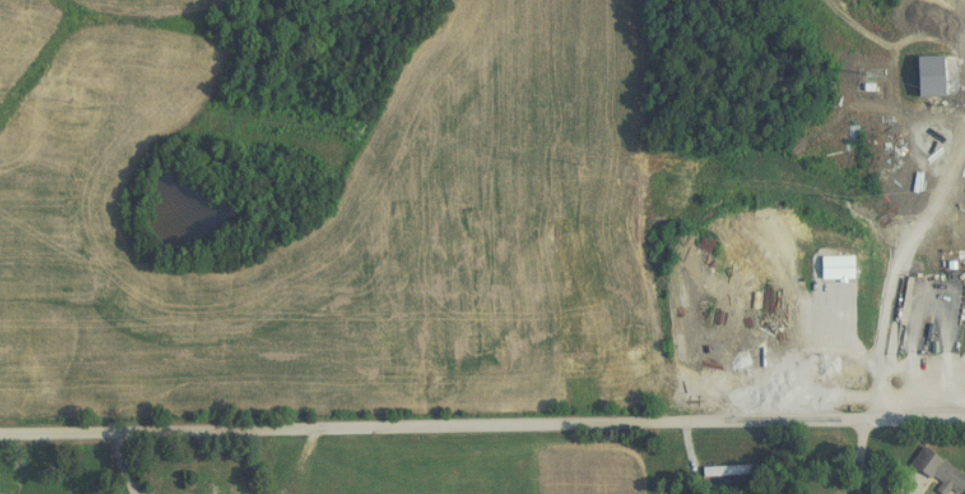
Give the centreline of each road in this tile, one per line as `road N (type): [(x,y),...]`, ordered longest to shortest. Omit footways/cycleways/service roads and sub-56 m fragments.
road 1 (residential): [(0,435),(277,438),(964,416)]

